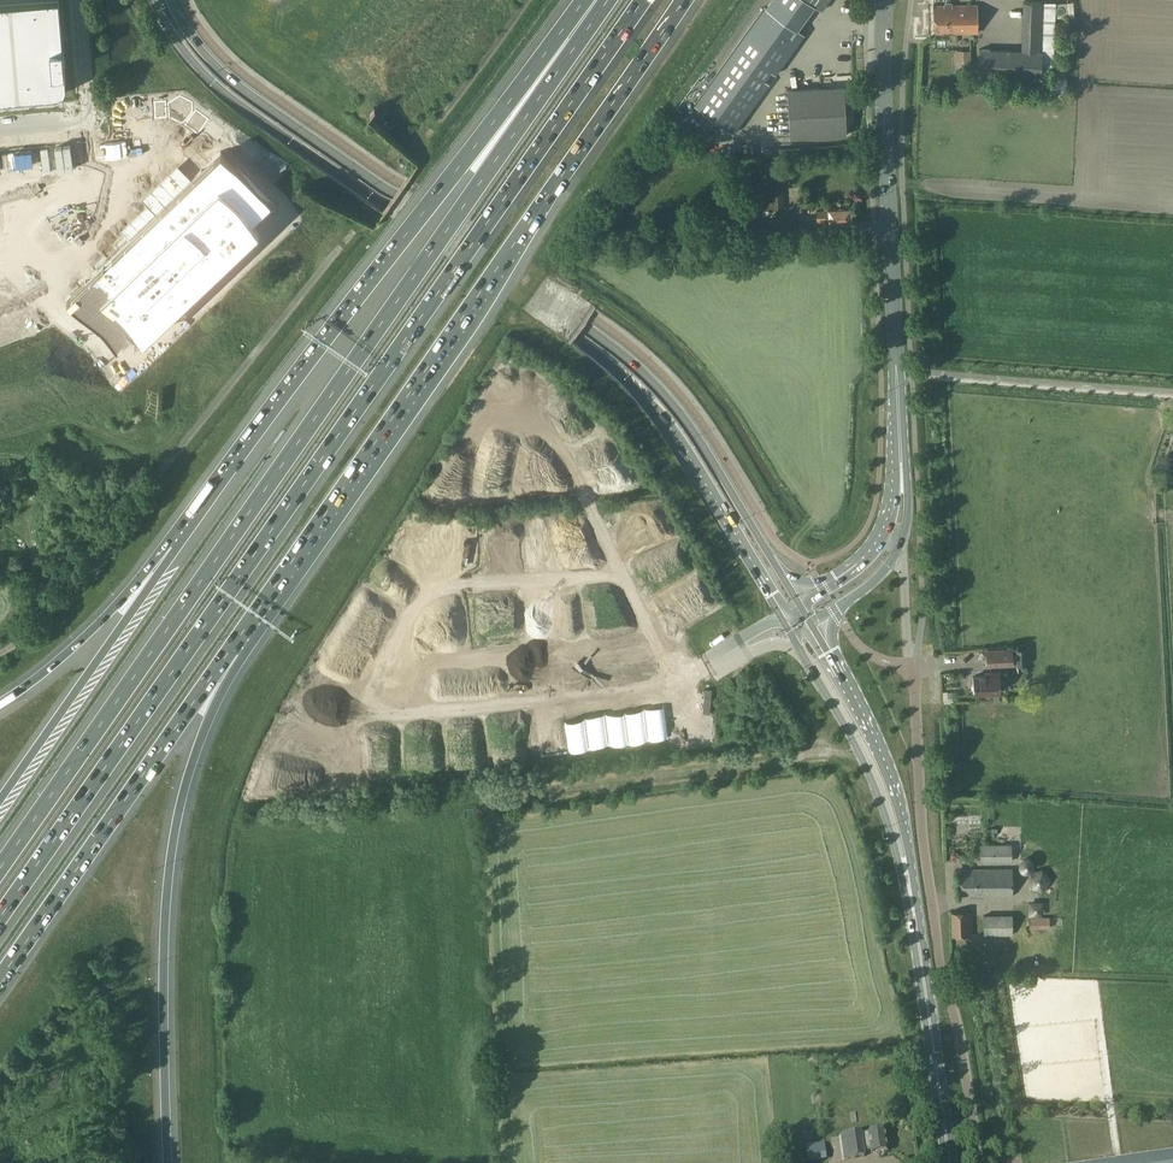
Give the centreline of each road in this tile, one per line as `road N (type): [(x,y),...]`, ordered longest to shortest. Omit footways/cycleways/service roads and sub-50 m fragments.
road 1 (motorway): [(0,917),(641,0)]
road 2 (motorway): [(558,53),(467,202),(0,868)]
road 3 (secondary): [(152,0),(185,54),(225,95),(628,379),(781,616)]
road 4 (secondary): [(800,604),(694,431),(639,368),(233,81),(170,0)]
road 5 (motorway): [(229,651),(682,0)]
road 6 (motorway): [(558,53),(532,62),(174,546)]
road 7 (unclassified): [(979,1162),(924,853),(898,551)]
road 8 (motorway): [(167,1162),(162,974),(169,862),(187,779),(229,651)]
road 9 (secondary): [(901,456),(884,0)]
road 10 (motorway): [(0,980),(229,651)]
road 11 (motorway): [(174,546),(0,798)]
road 12 (secondary): [(913,909),(893,793),(813,625)]
road 13 (track): [(354,230),(377,231),(389,216),(424,167),(423,142),(525,0)]
road 14 (secondary): [(794,636),(855,742),(913,909)]
road 15 (secondary): [(950,1162),(913,909)]
road 16 (motorway): [(174,546),(88,639),(0,701)]
road 17 (unclassified): [(82,0),(89,119),(0,126)]
road 18 (track): [(54,609),(36,595),(32,473),(21,459),(0,456)]

